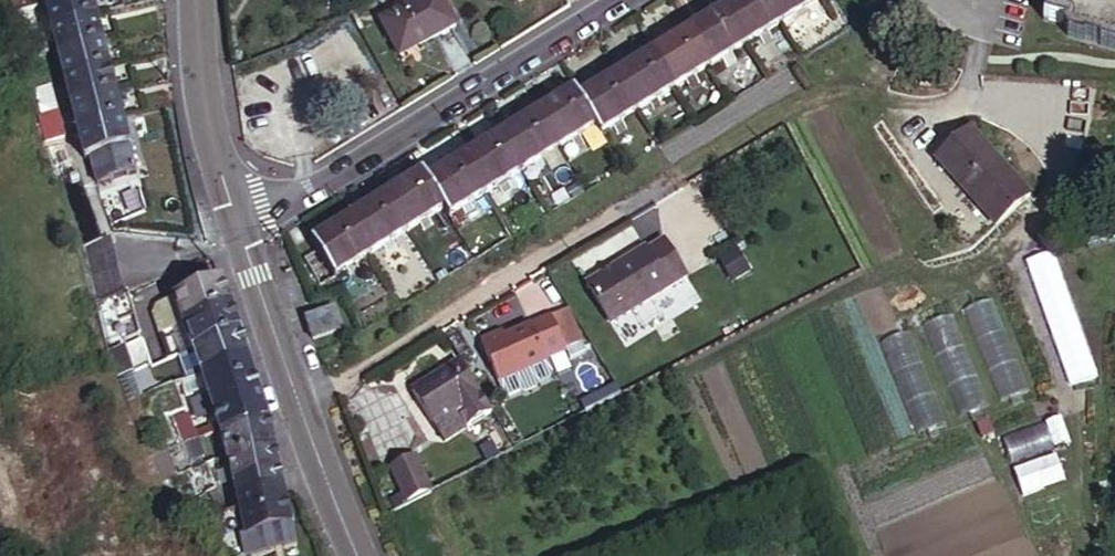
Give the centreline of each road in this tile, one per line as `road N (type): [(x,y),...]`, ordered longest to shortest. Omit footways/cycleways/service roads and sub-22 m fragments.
road 1 (residential): [(619,0),(544,56),(238,224)]
road 2 (tertiary): [(238,224),(358,555)]
road 3 (tertiary): [(198,0),(206,112),(238,224)]

